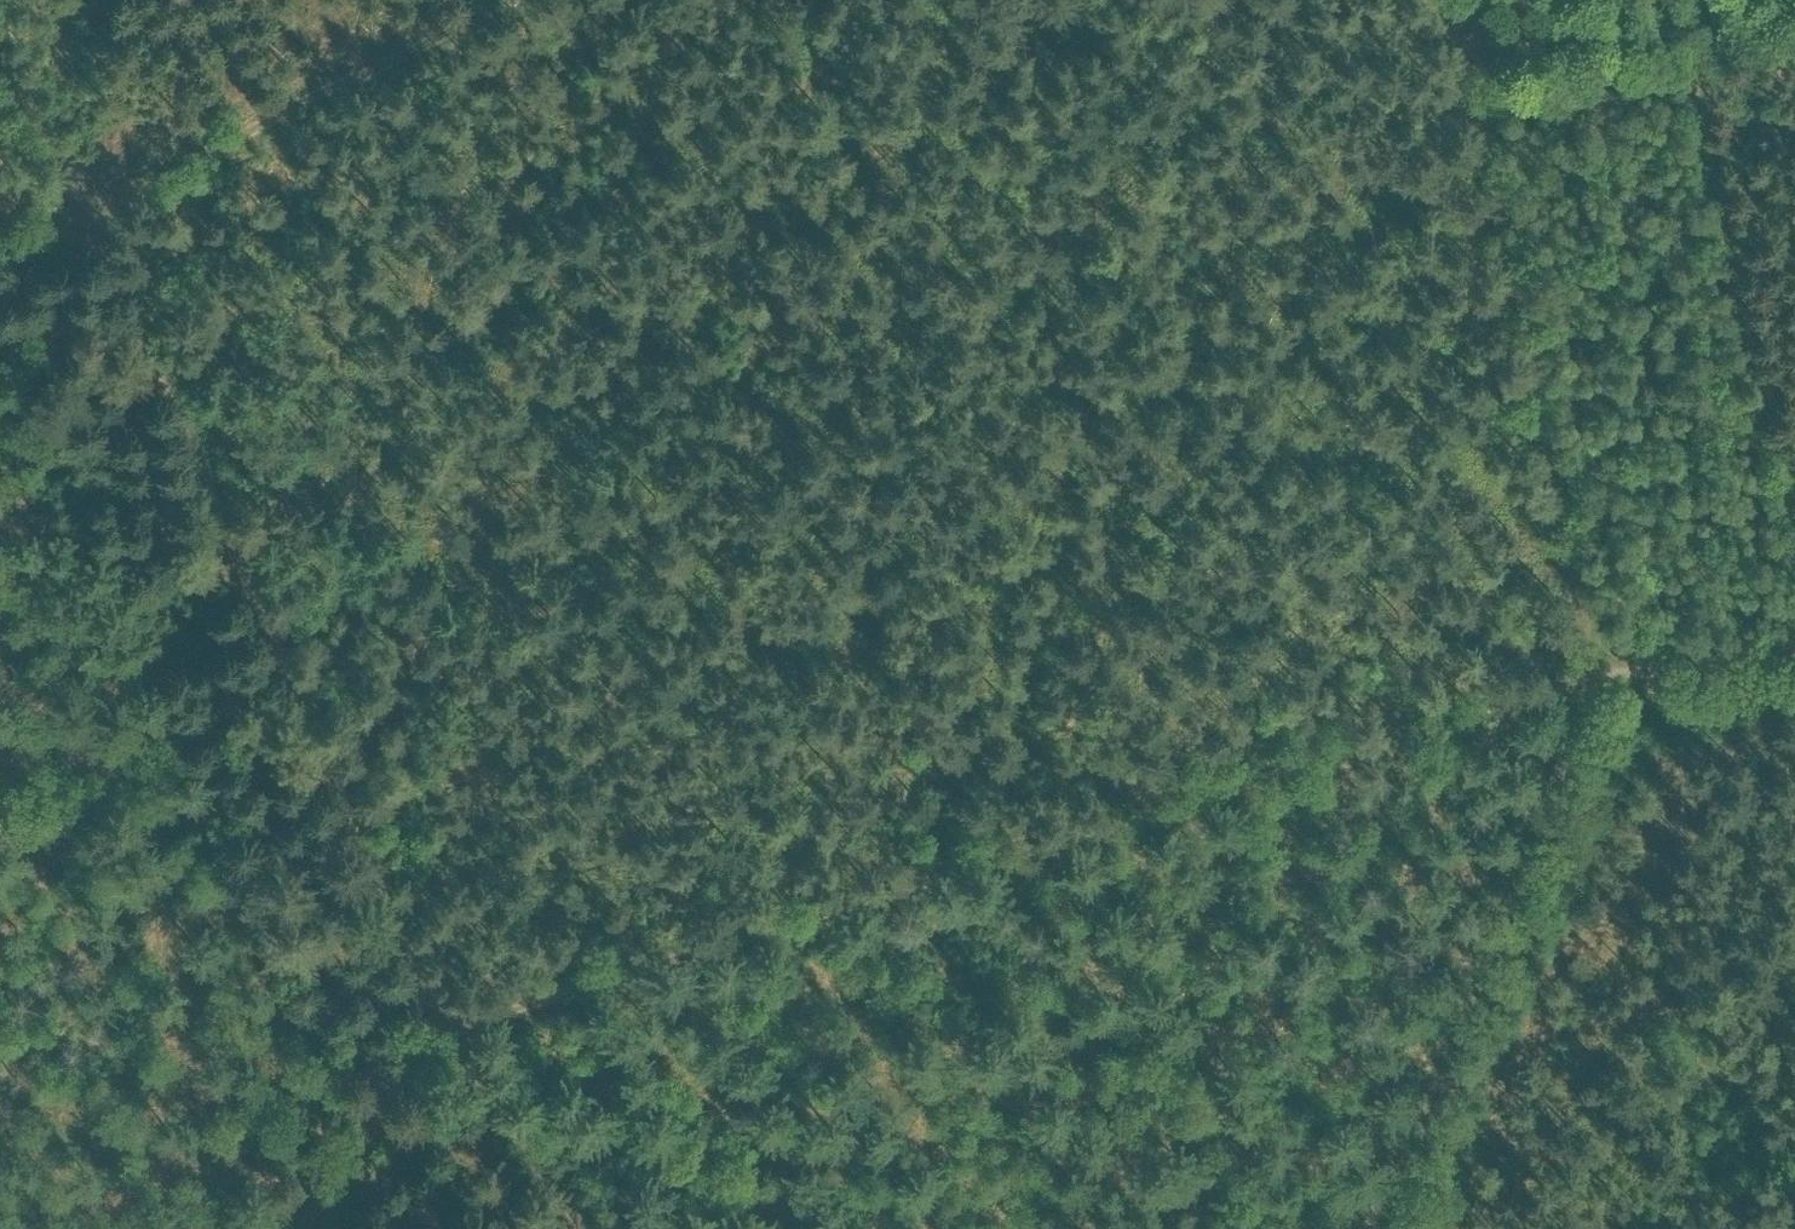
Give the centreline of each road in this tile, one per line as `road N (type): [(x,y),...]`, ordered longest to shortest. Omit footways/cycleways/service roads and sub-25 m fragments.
road 1 (track): [(455,1036),(1556,686),(1794,655)]
road 2 (track): [(1449,0),(1589,654),(1586,680),(1374,1228)]
road 3 (track): [(592,1228),(455,1036),(90,212),(0,256)]
road 4 (track): [(0,42),(90,212),(510,0)]
road 5 (track): [(455,1036),(309,1228)]

